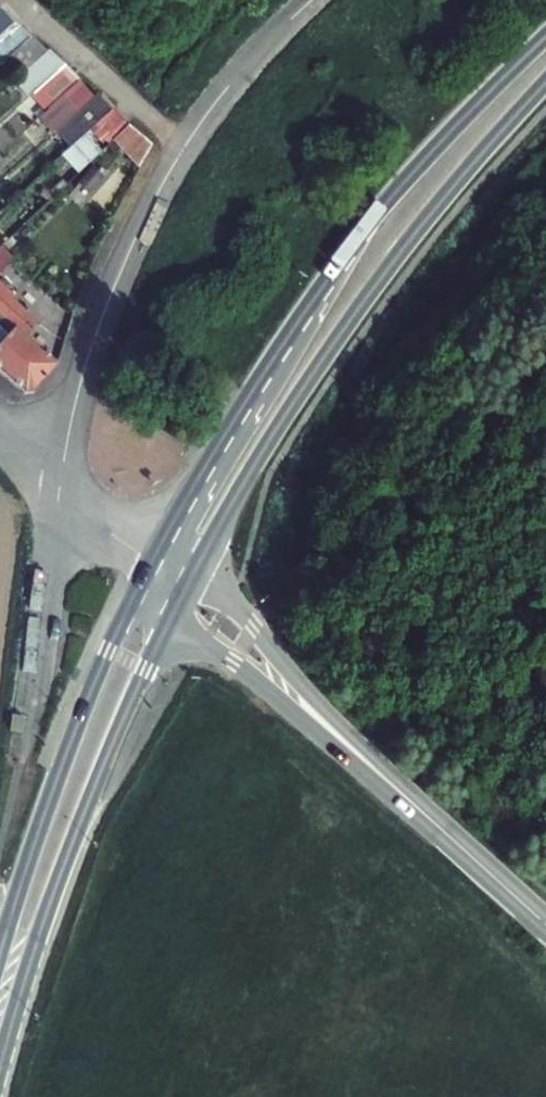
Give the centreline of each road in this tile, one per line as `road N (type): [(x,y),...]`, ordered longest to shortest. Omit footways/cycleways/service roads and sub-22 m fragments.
road 1 (secondary): [(545,36),(375,216),(256,388),(151,562)]
road 2 (secondary): [(186,591),(313,374),(434,212),(545,84)]
road 3 (secondary): [(0,1066),(94,789),(186,591)]
road 4 (secondary): [(186,591),(545,924)]
road 5 (secondary): [(151,562),(95,683),(0,951)]
road 6 (residential): [(0,429),(151,562)]

